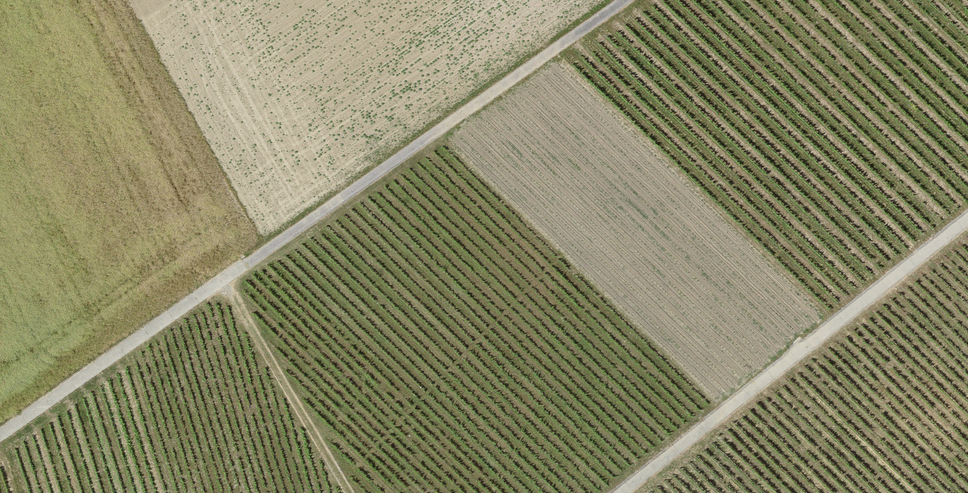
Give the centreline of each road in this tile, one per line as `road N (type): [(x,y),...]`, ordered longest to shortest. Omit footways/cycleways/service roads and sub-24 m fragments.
road 1 (track): [(0,436),(625,0)]
road 2 (track): [(606,492),(967,206)]
road 3 (track): [(347,492),(222,281)]

